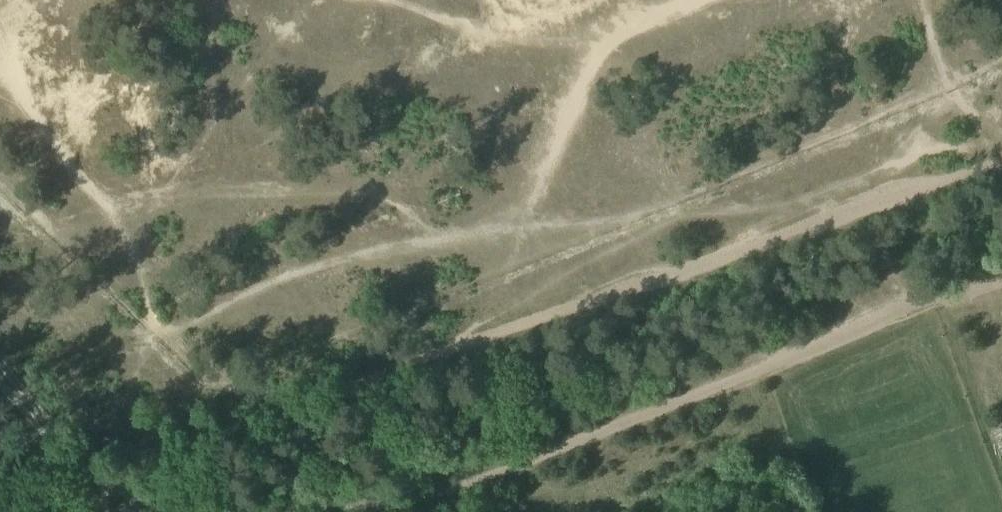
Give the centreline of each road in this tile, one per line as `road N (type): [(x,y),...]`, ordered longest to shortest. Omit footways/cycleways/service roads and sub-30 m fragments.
road 1 (track): [(1001,276),(382,511)]

